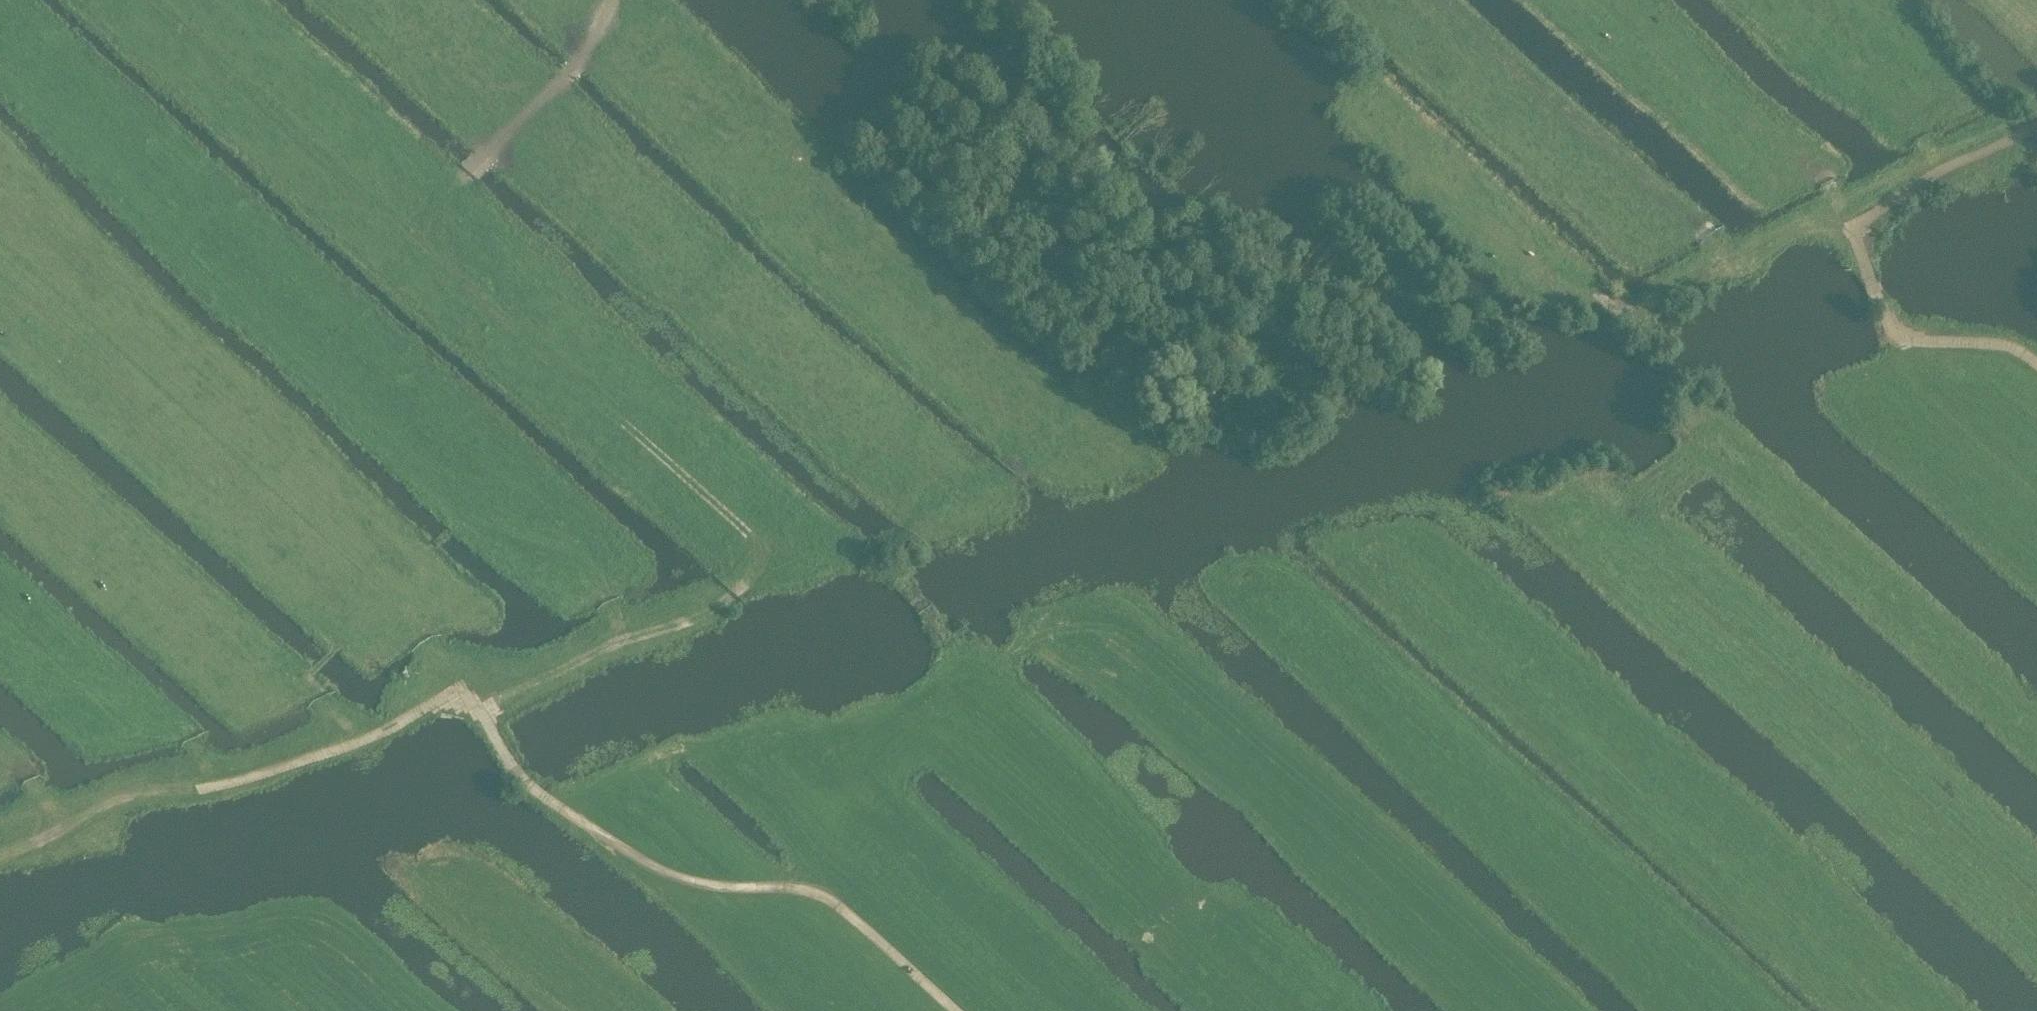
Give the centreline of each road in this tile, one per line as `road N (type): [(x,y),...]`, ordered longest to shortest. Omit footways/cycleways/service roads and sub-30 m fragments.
road 1 (track): [(482,712),(512,692),(694,621),(735,594),(759,544),(429,249),(424,219),(587,47),(615,0)]
road 2 (track): [(1507,1010),(1087,638),(980,666),(910,591),(861,565),(754,592),(741,585)]
road 3 (track): [(957,1010),(834,901),(804,890),(699,884),(664,872),(532,792),(414,628)]
road 4 (track): [(1419,0),(1732,259),(1638,313),(1619,309),(1581,278)]
road 5 (track): [(482,712),(440,699),(303,761),(75,818),(0,851)]
road 6 (track): [(2036,127),(1939,168),(1857,223),(1866,255)]
road 7 (track): [(2036,360),(1999,344),(1917,340),(1895,327),(1866,255)]
road 8 (track): [(1803,160),(1857,223),(1792,230),(1732,259)]

